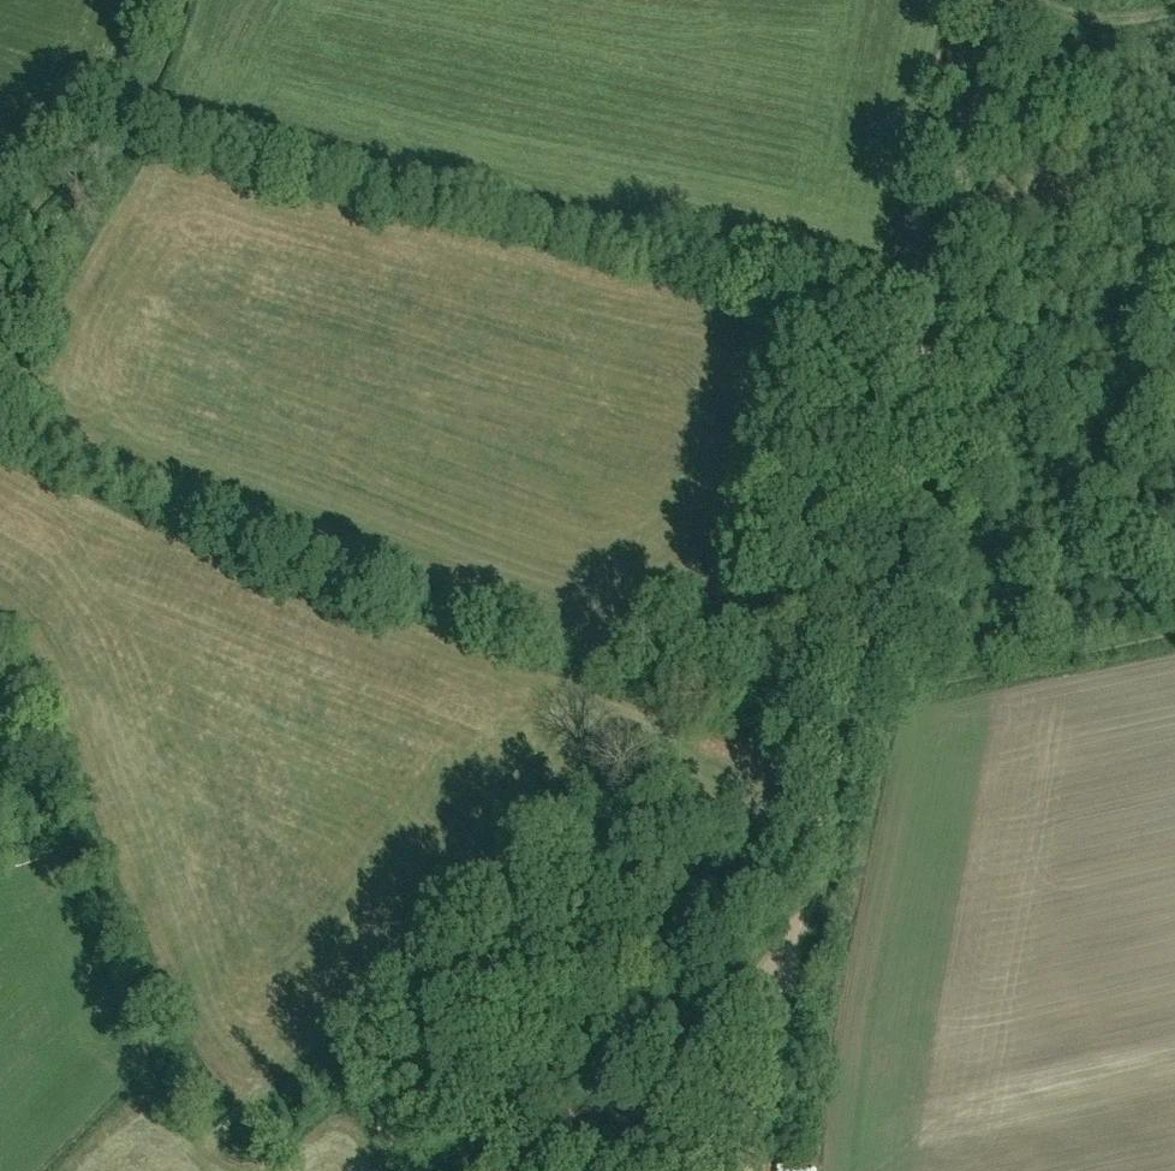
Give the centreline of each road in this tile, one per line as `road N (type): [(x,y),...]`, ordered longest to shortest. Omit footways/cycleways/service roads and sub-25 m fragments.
road 1 (track): [(1005,0),(848,702)]
road 2 (track): [(616,1170),(806,889)]
road 3 (track): [(848,702),(1174,637)]
road 4 (track): [(806,889),(742,1170)]
road 5 (track): [(848,702),(806,889)]

